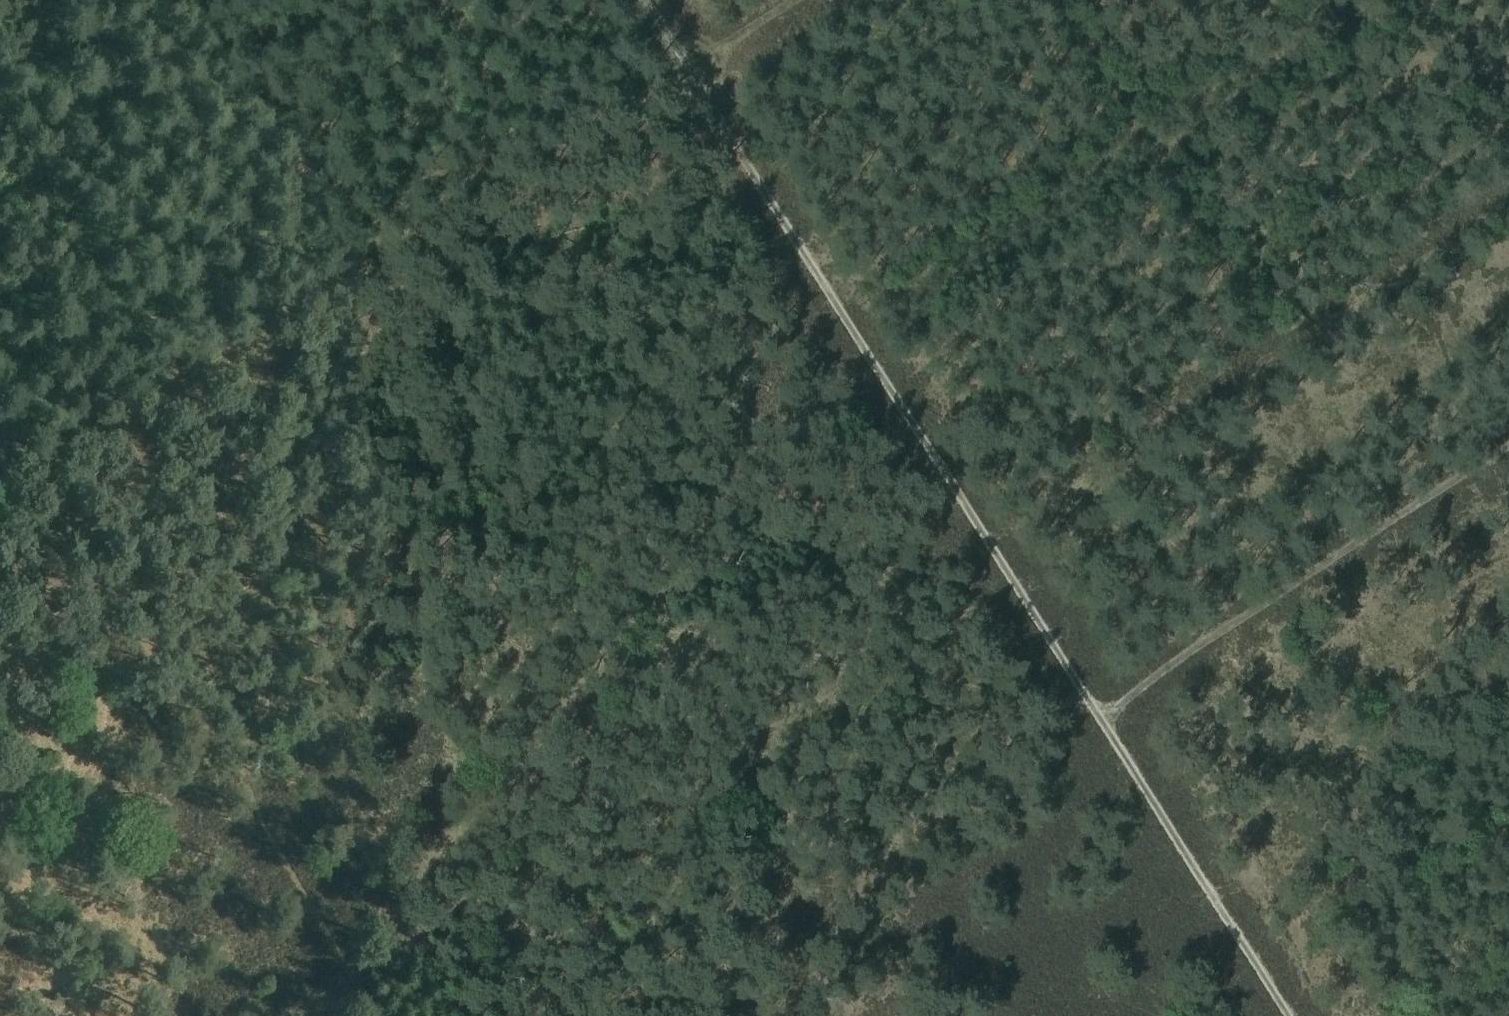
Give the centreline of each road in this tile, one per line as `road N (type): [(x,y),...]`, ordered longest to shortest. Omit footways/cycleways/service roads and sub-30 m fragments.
road 1 (track): [(656,0),(1293,1015)]

